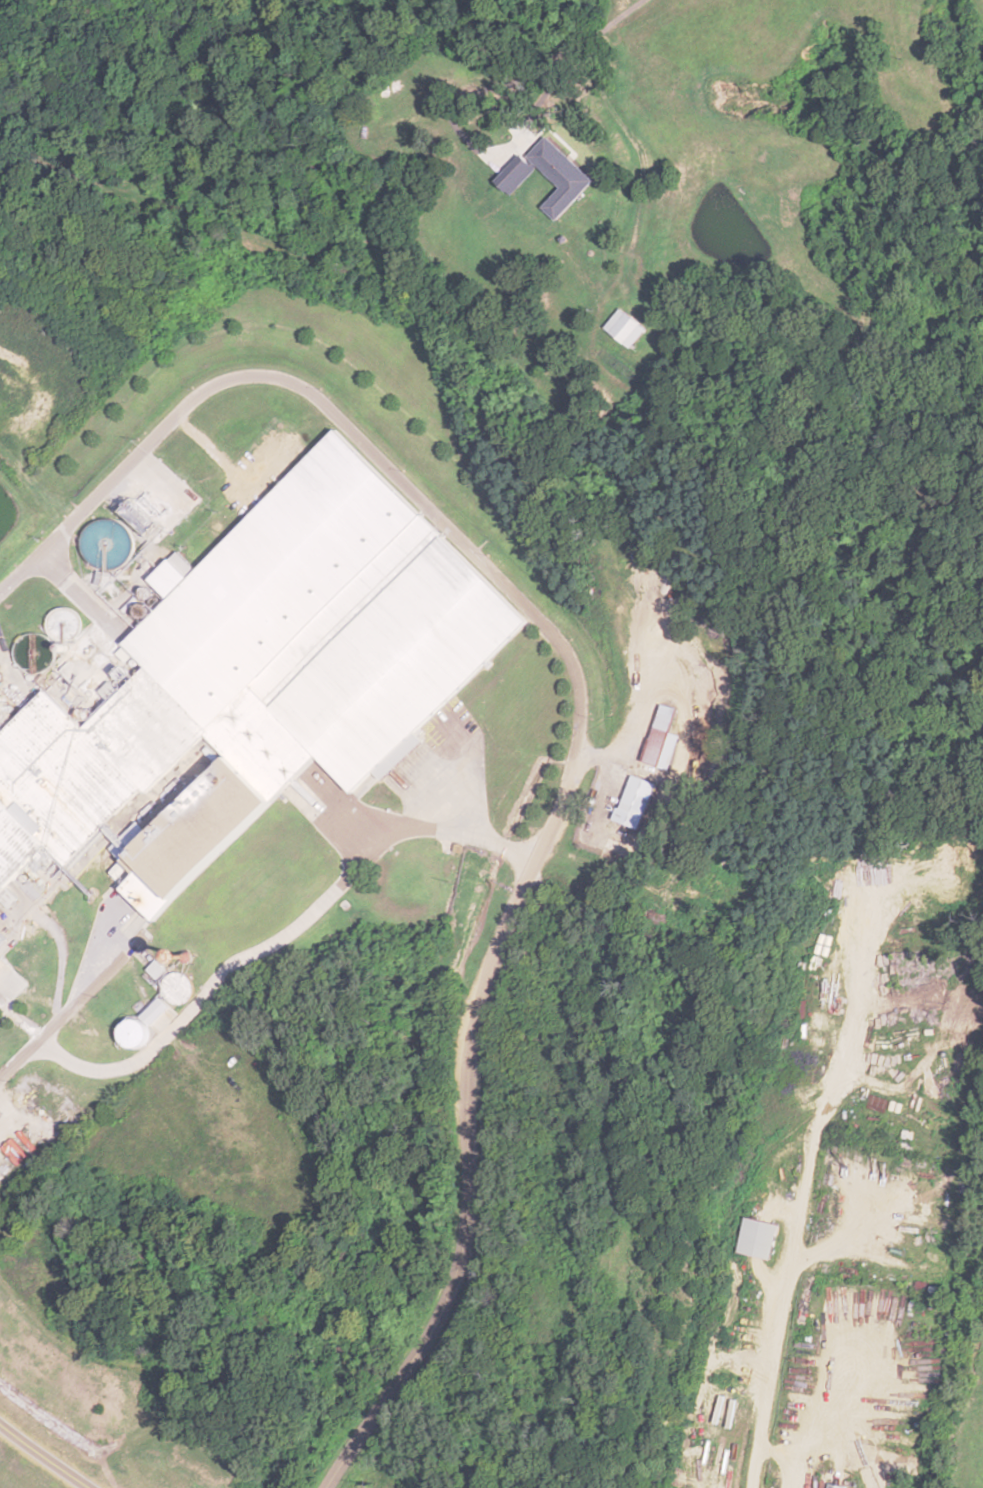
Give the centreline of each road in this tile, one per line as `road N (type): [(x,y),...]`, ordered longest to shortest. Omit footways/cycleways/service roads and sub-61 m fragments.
road 1 (residential): [(557,443),(390,181),(436,105),(520,80),(642,0)]
road 2 (residential): [(325,1487),(439,1328),(455,1290),(477,1165),(471,1095),(480,1001)]

